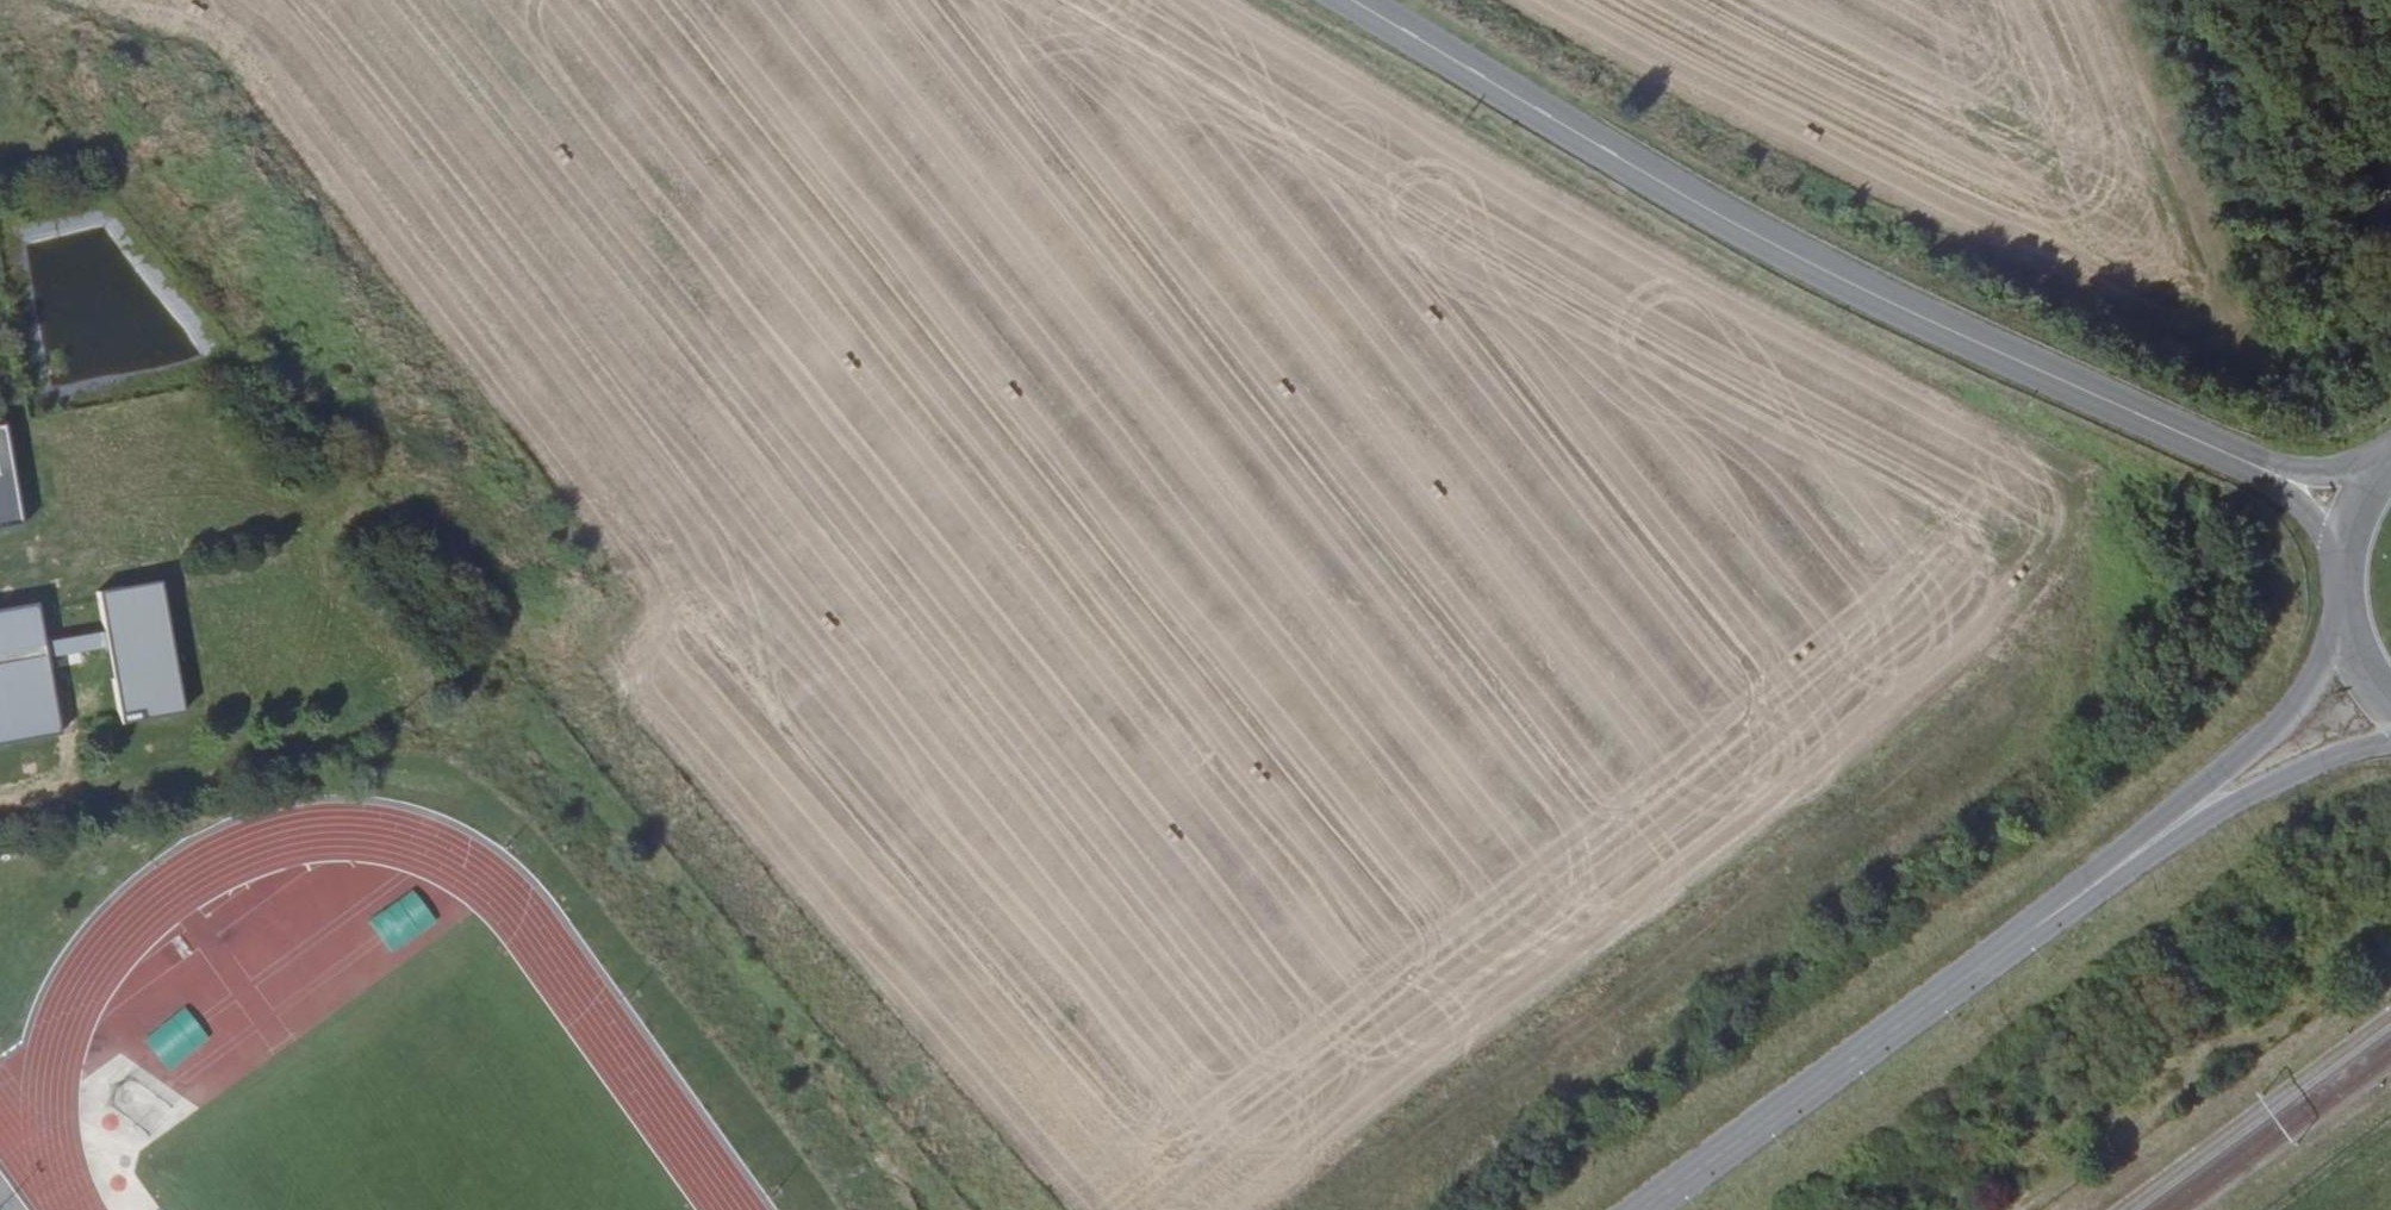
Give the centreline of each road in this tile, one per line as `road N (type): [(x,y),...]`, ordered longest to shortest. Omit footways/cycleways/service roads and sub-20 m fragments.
road 1 (secondary): [(1352,0),(1810,263),(2270,470)]
road 2 (secondary): [(1651,1209),(2087,900)]
road 3 (secondary): [(2352,600),(2308,700),(2087,900)]
road 4 (secondary): [(2087,900),(2341,757),(2390,740)]
road 5 (secondary): [(2270,470),(2351,571)]
road 6 (secondary): [(2390,460),(2270,470)]

